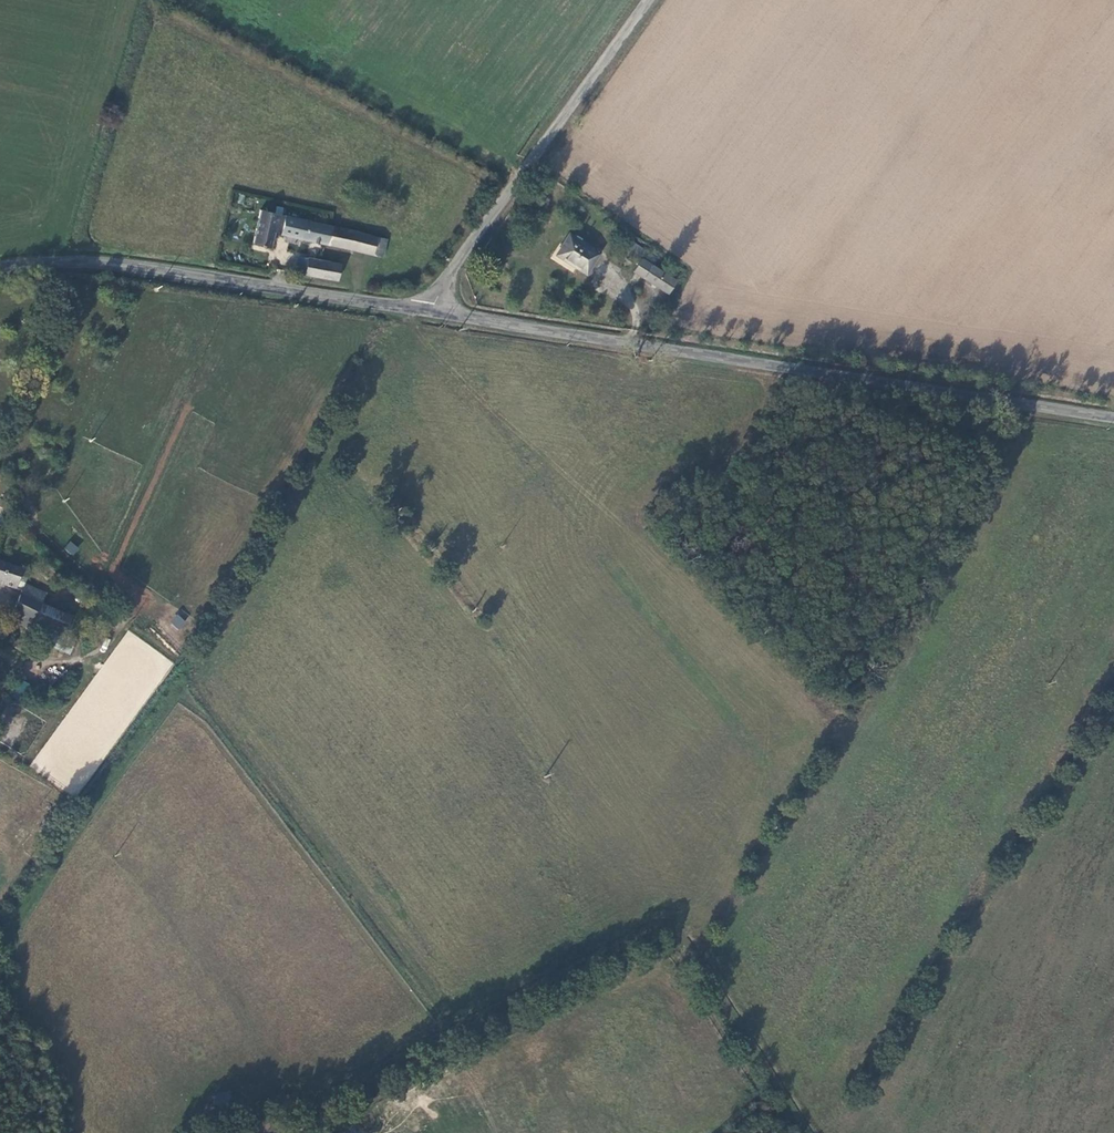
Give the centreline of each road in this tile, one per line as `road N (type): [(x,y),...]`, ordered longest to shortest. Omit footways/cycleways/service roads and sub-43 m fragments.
road 1 (unclassified): [(427,311),(1113,416)]
road 2 (unclassified): [(0,270),(59,259),(136,265),(427,311)]
road 3 (track): [(339,1132),(330,1112),(687,924)]
road 4 (unclassified): [(427,311),(651,0)]
road 5 (track): [(814,1132),(687,924)]

